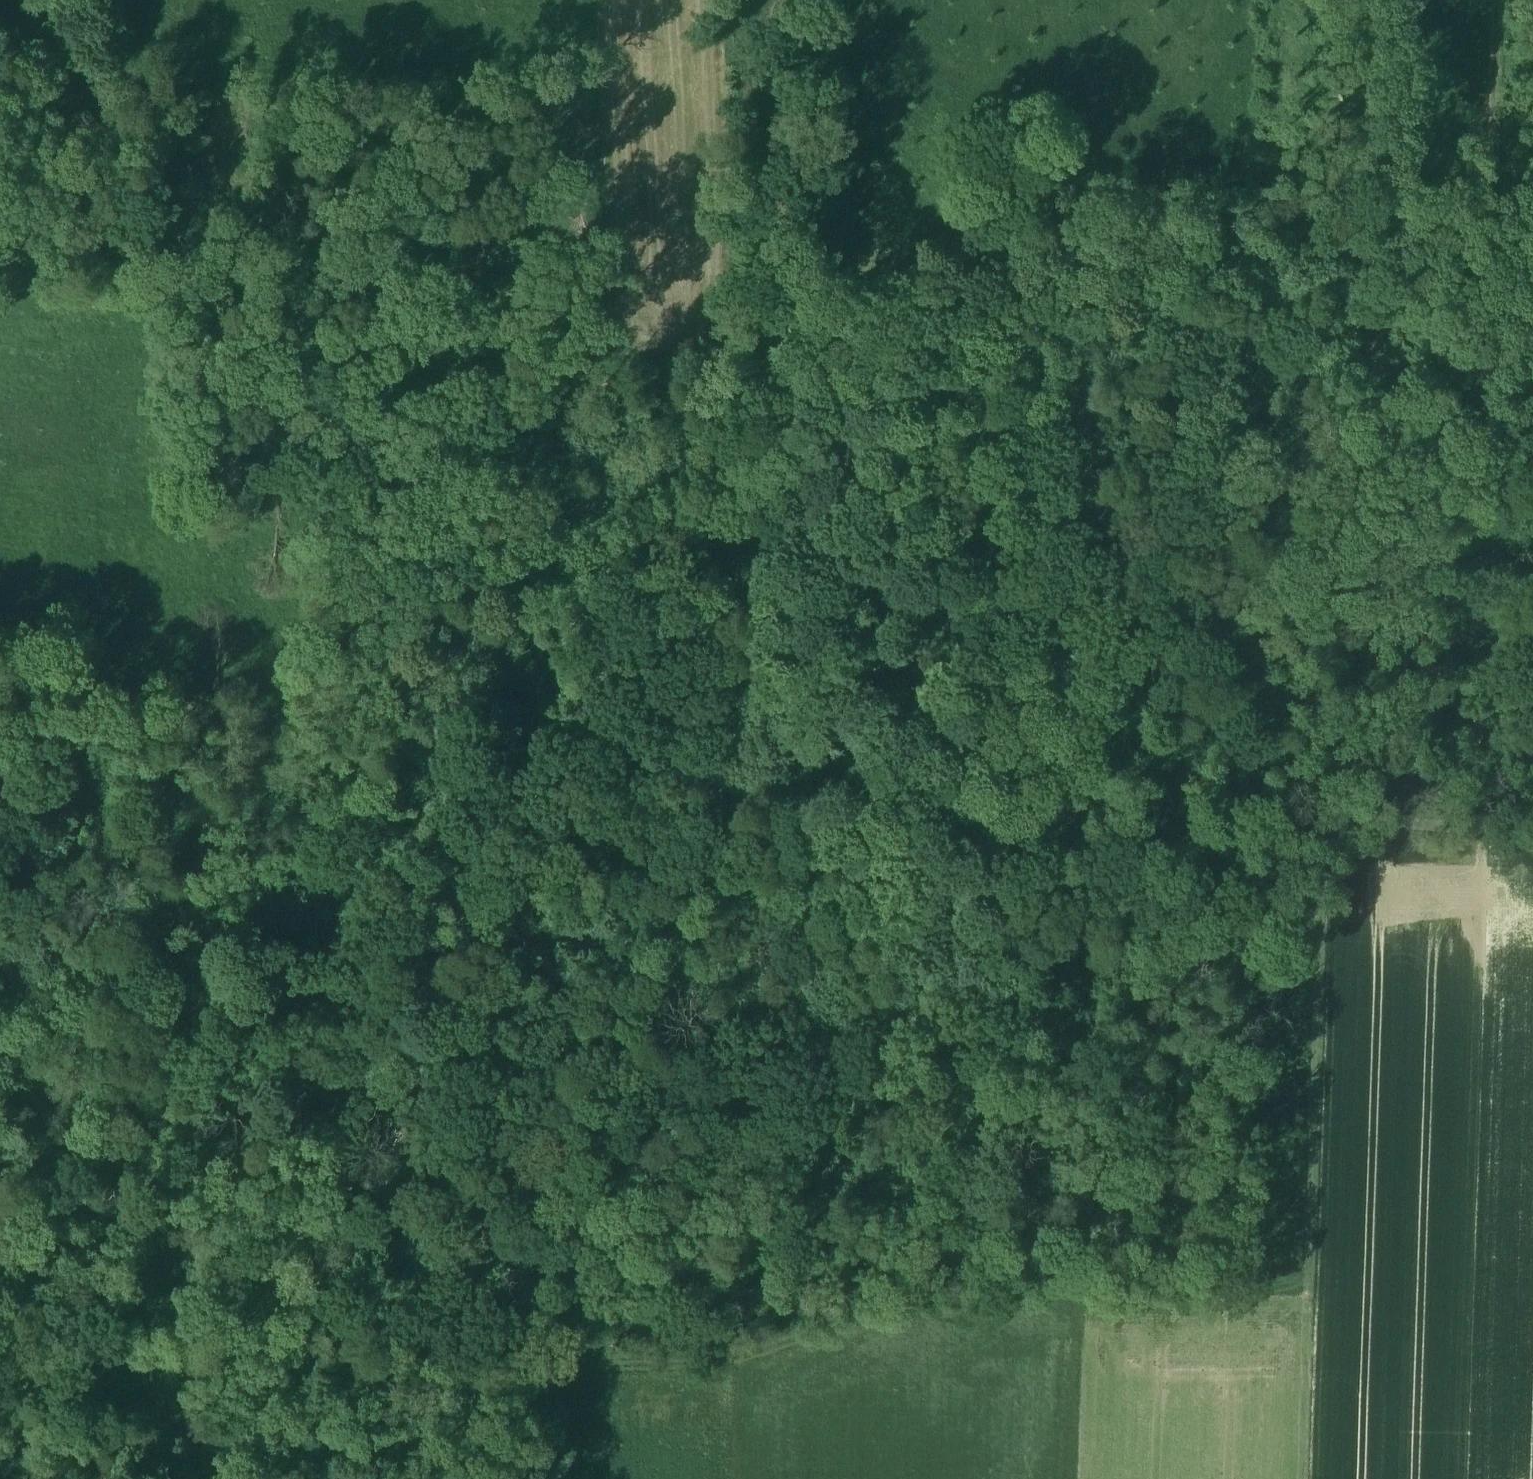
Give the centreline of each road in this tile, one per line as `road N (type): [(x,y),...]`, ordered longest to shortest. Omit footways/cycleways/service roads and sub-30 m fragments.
road 1 (track): [(1532,831),(1326,827),(1310,1290),(881,1289),(754,1348),(542,1357),(538,1478)]
road 2 (track): [(1501,215),(1503,0)]

